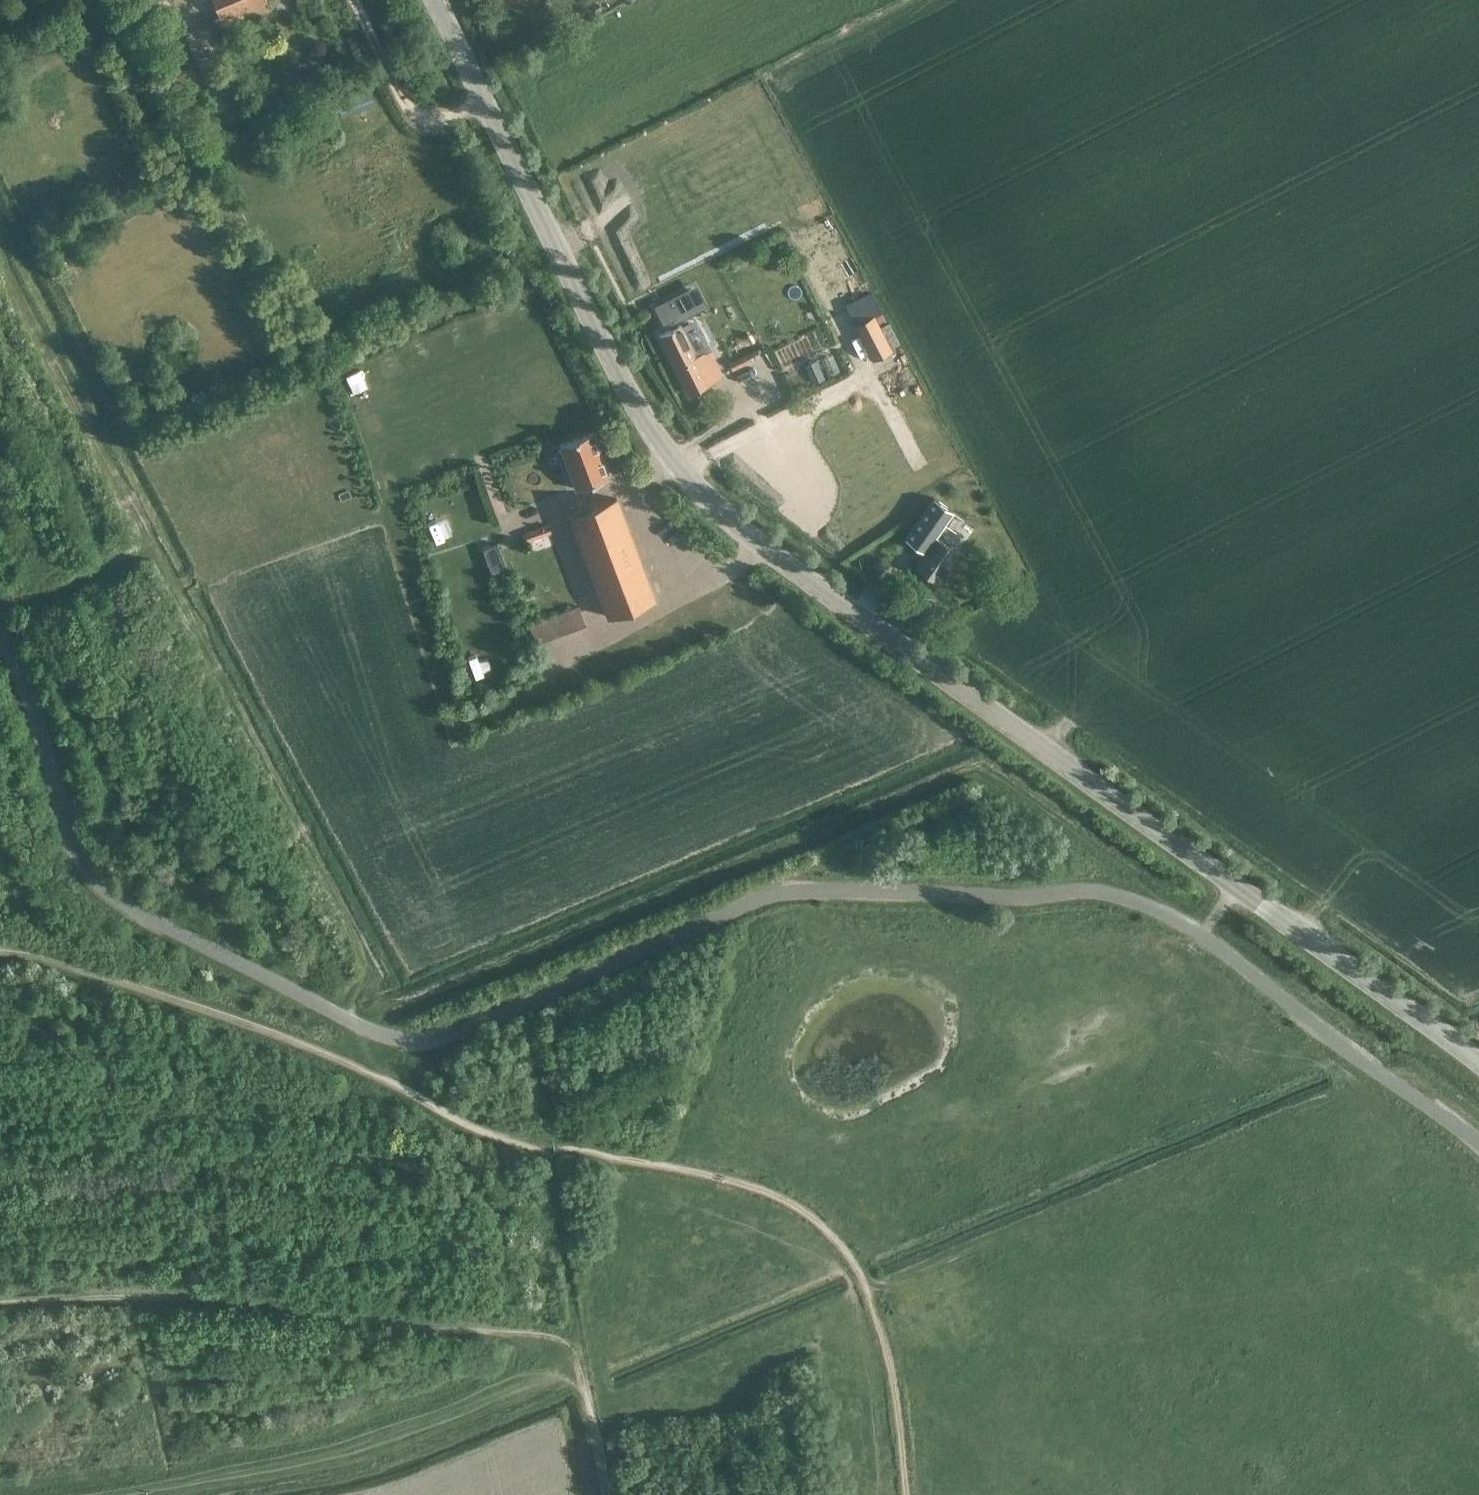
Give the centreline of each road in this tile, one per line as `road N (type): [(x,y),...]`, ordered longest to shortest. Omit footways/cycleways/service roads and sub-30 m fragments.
road 1 (tertiary): [(1478,1061),(700,491),(629,395),(434,0)]

